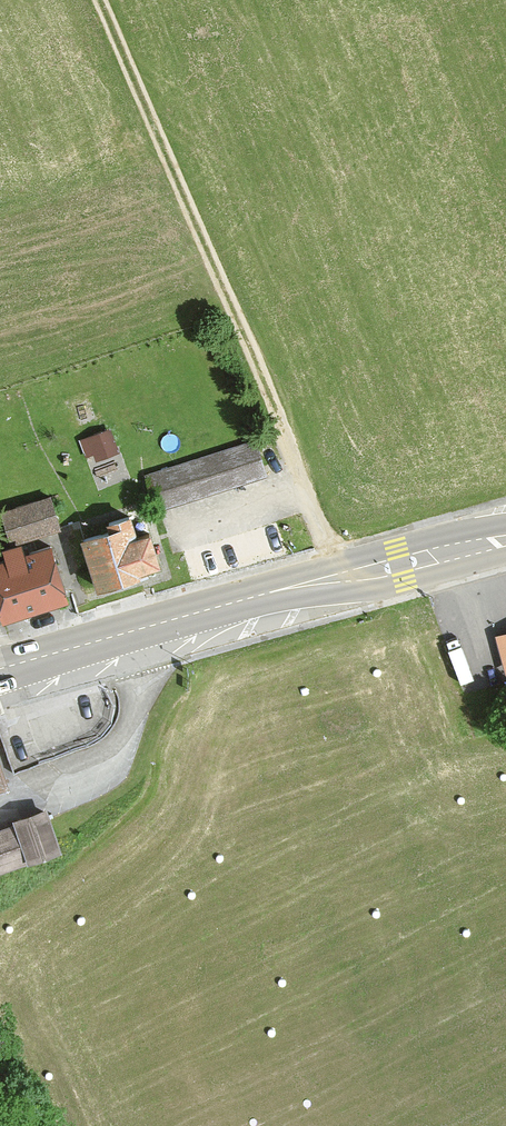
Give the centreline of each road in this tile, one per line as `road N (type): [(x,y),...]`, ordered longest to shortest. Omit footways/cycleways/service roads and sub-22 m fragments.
road 1 (track): [(342,576),(101,0)]
road 2 (primary): [(505,541),(285,588),(8,667)]

